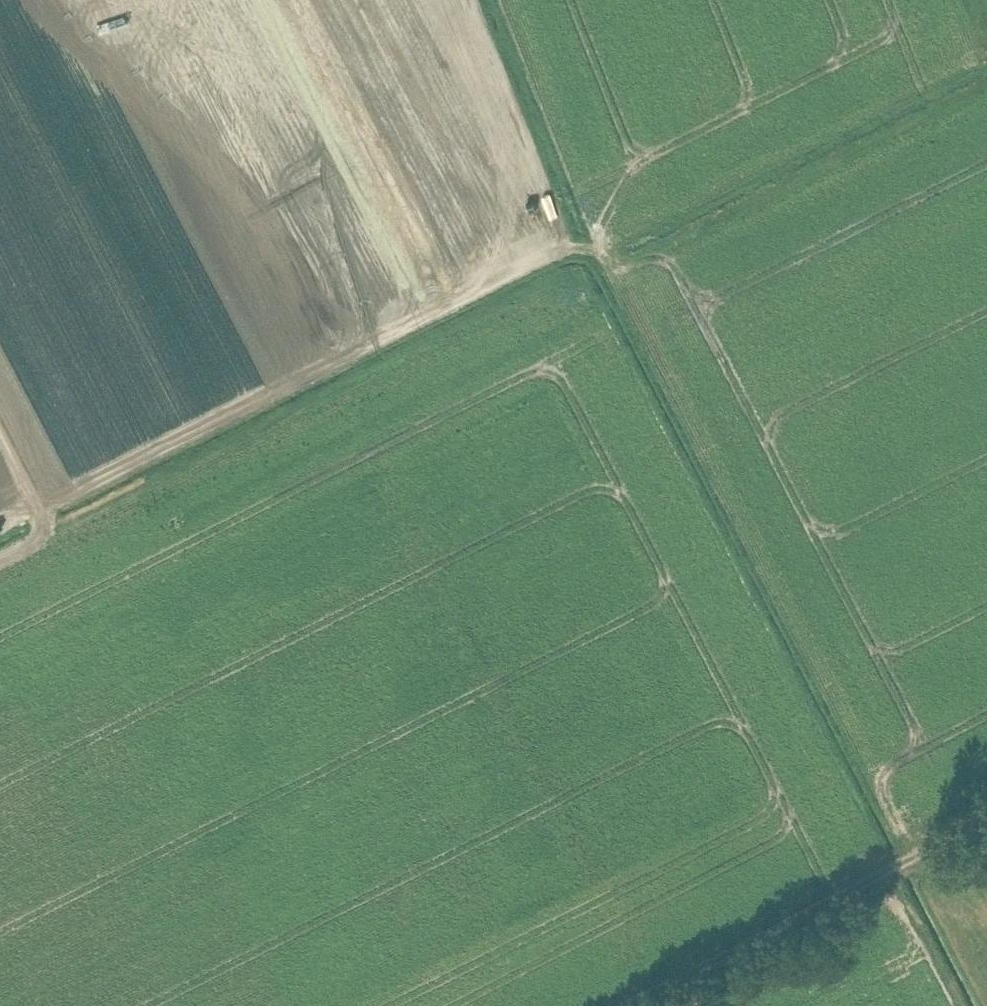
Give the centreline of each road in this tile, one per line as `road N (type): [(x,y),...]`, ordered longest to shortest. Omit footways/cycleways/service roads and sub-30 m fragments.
road 1 (track): [(619,1005),(986,818)]

